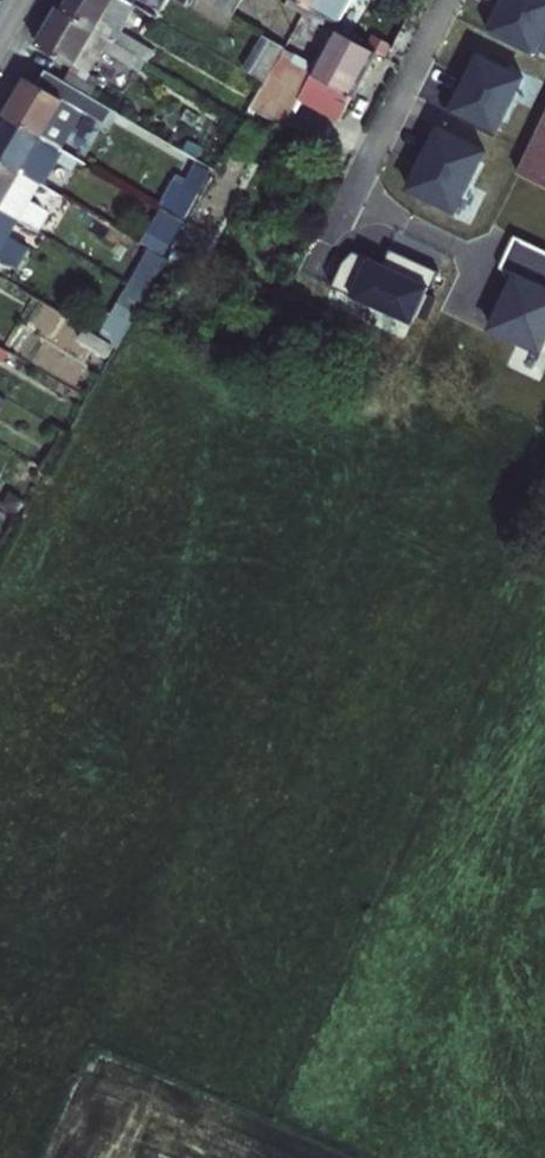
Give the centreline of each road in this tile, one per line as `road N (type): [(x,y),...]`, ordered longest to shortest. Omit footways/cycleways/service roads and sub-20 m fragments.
road 1 (residential): [(449,0),(332,238)]

